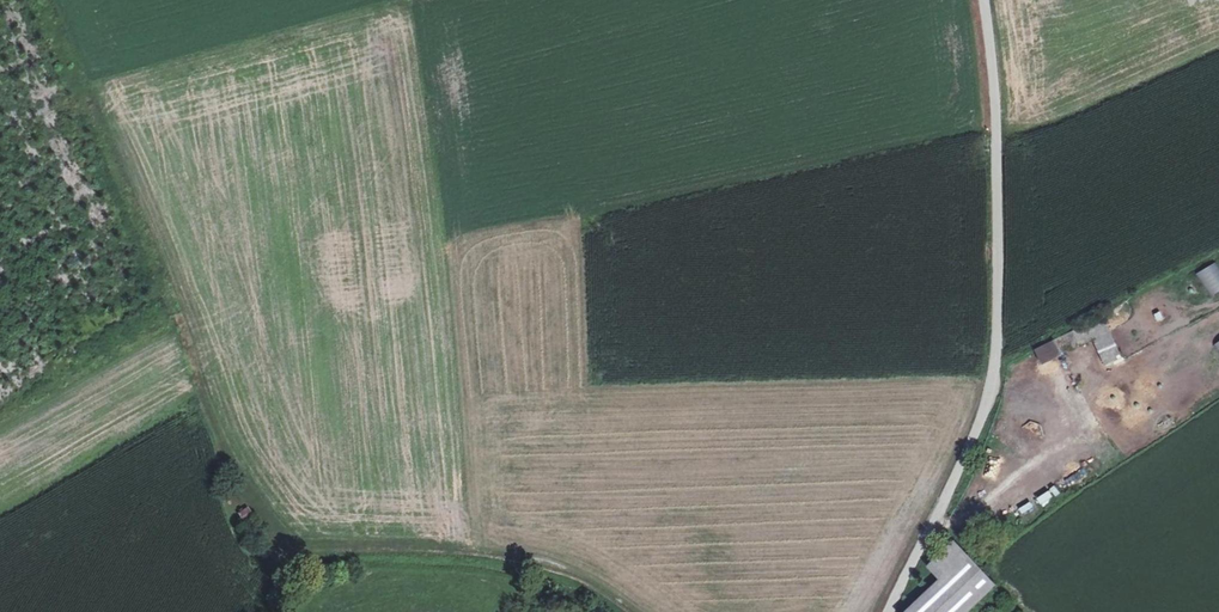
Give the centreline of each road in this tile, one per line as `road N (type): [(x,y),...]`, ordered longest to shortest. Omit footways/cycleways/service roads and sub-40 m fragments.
road 1 (unclassified): [(887,611),(969,461),(996,368),(1001,87),(988,0)]
road 2 (track): [(622,611),(575,579),(527,562),(285,550)]

